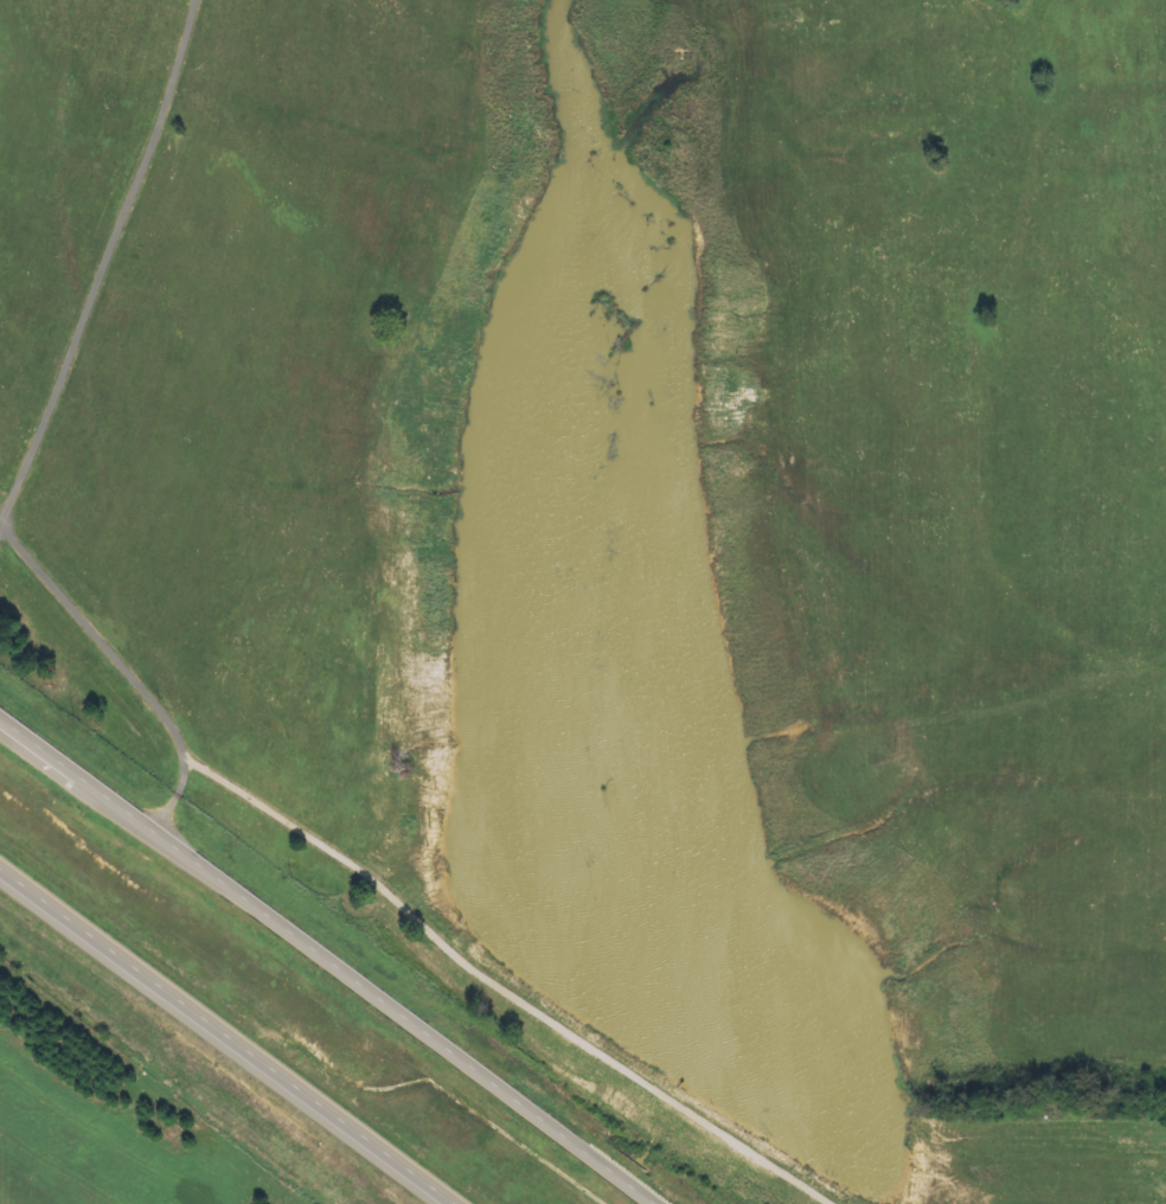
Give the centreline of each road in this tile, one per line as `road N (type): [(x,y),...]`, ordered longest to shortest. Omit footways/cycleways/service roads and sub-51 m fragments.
road 1 (trunk): [(648,1203),(0,724)]
road 2 (trunk): [(0,870),(458,1203)]

